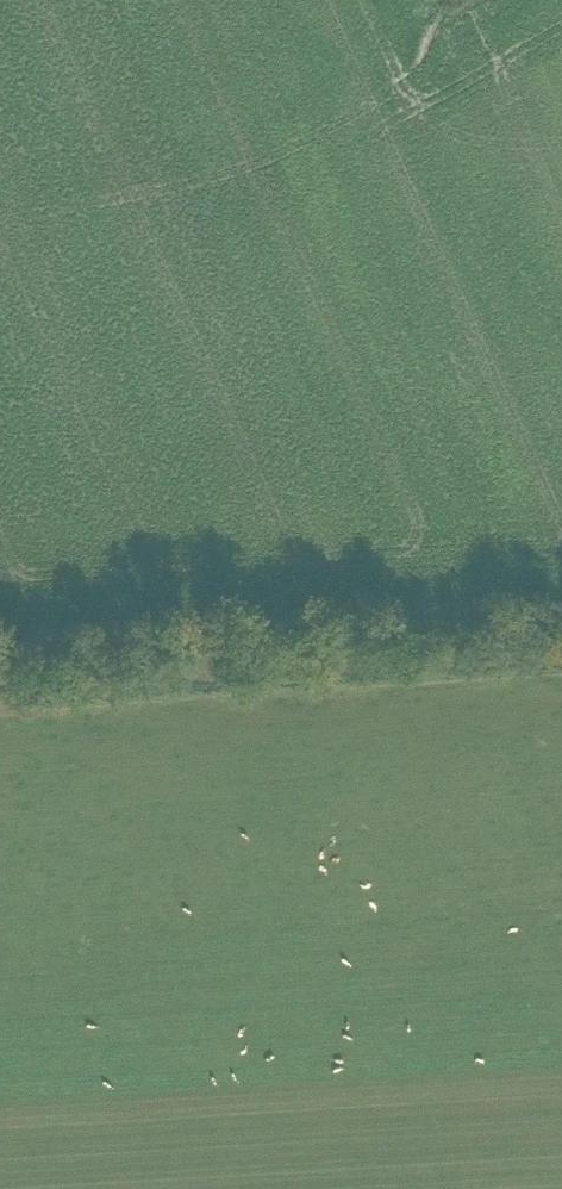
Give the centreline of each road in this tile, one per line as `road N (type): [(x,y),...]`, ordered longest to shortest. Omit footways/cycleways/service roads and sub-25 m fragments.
road 1 (track): [(0,679),(561,653)]

